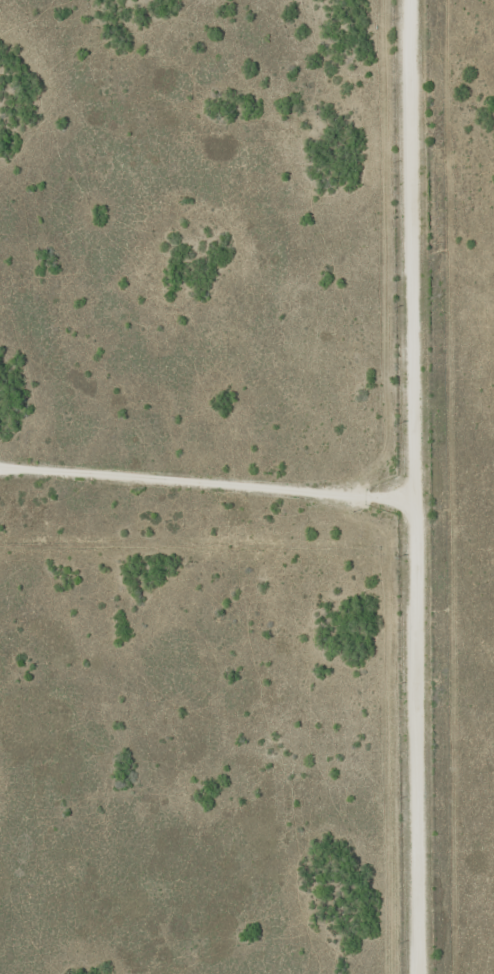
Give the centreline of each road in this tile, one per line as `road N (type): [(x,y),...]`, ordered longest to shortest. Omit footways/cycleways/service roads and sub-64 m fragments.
road 1 (residential): [(407,973),(400,0)]

